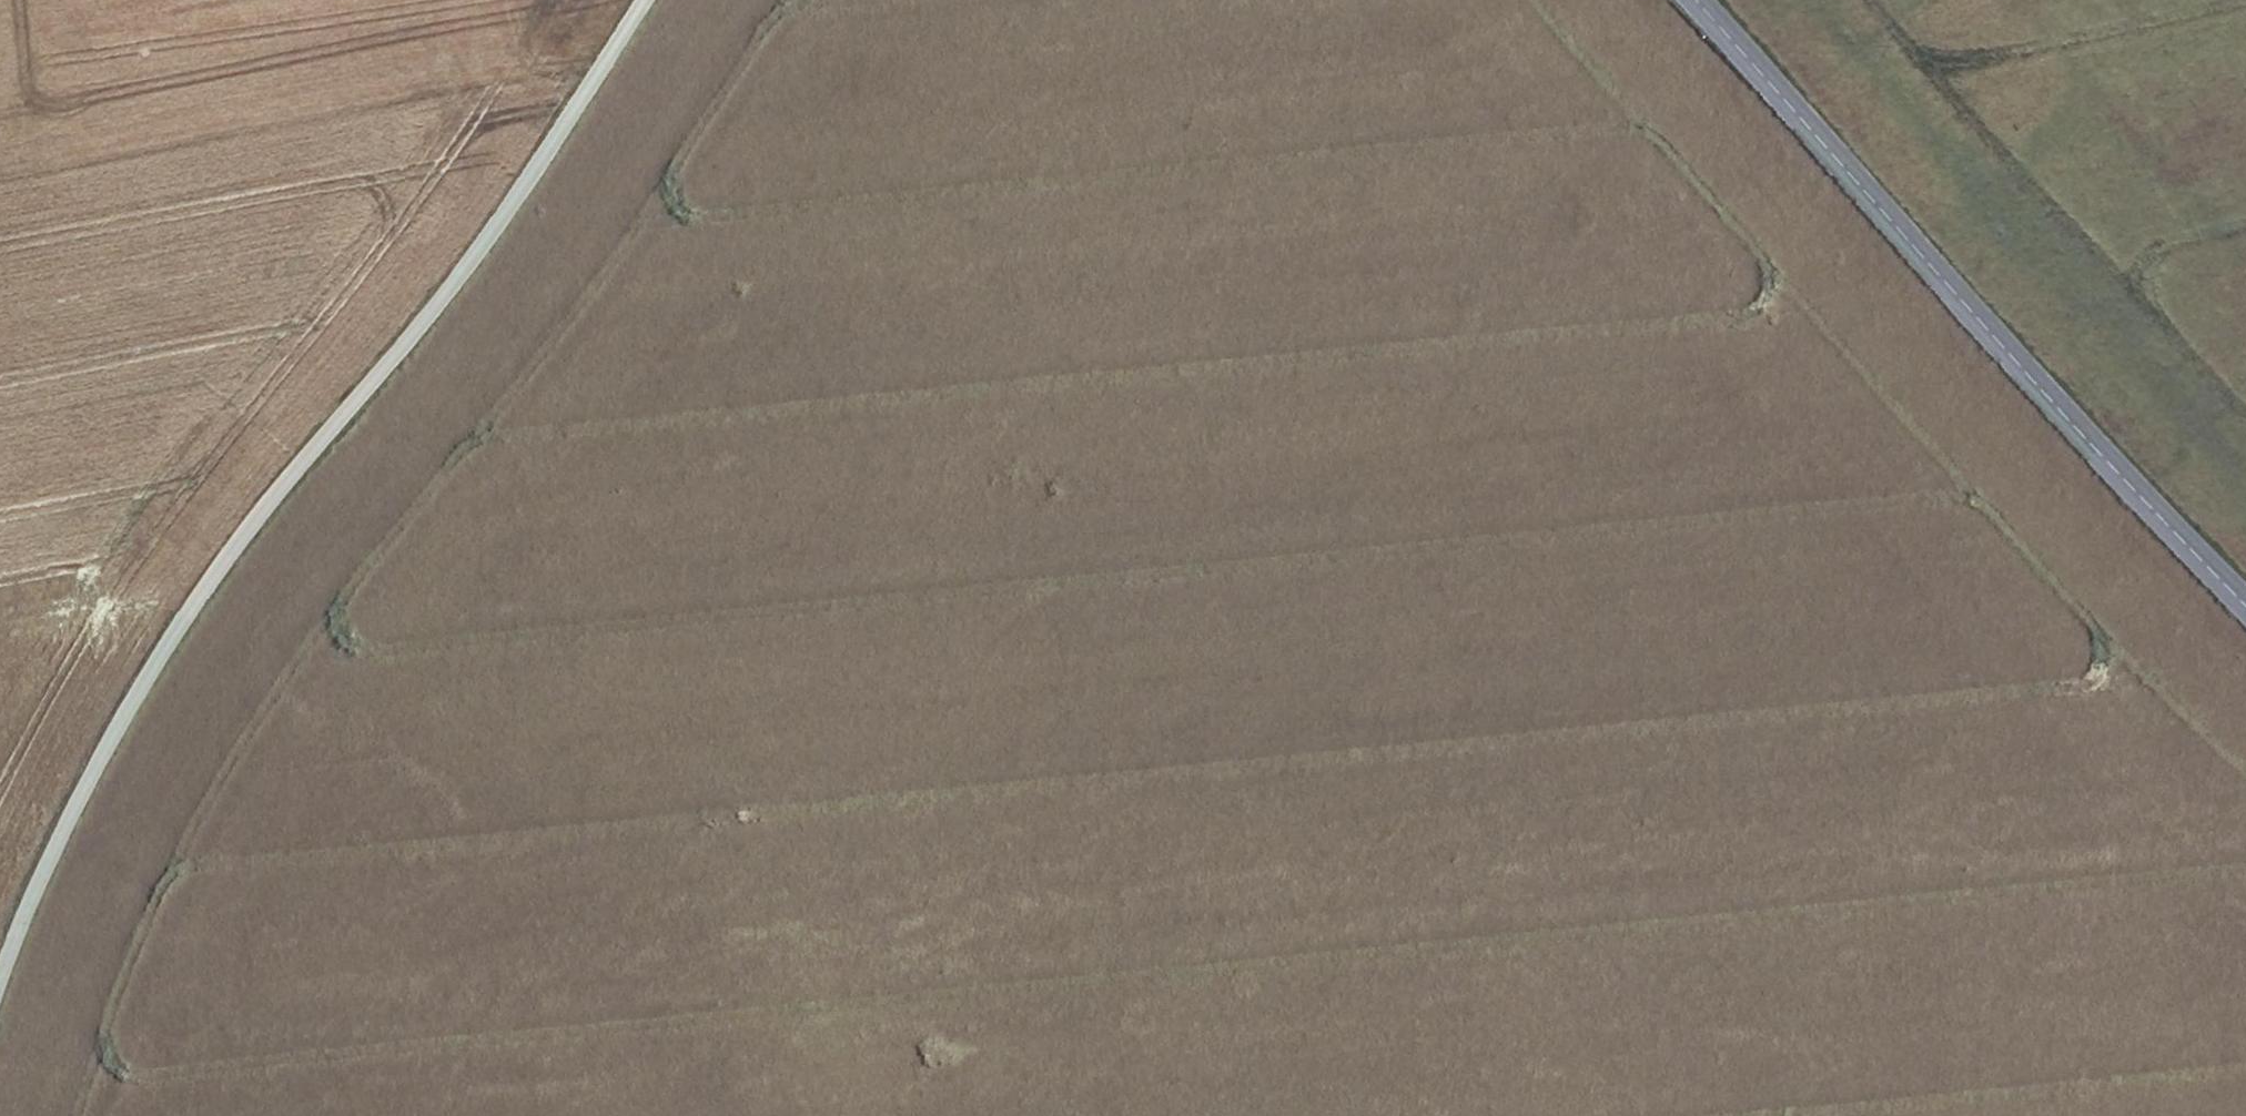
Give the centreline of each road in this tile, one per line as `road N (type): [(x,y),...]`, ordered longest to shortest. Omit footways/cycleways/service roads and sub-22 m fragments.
road 1 (unclassified): [(633,0),(485,227),(257,493),(59,799),(0,930)]
road 2 (tertiary): [(2245,605),(2188,551),(1695,0)]

